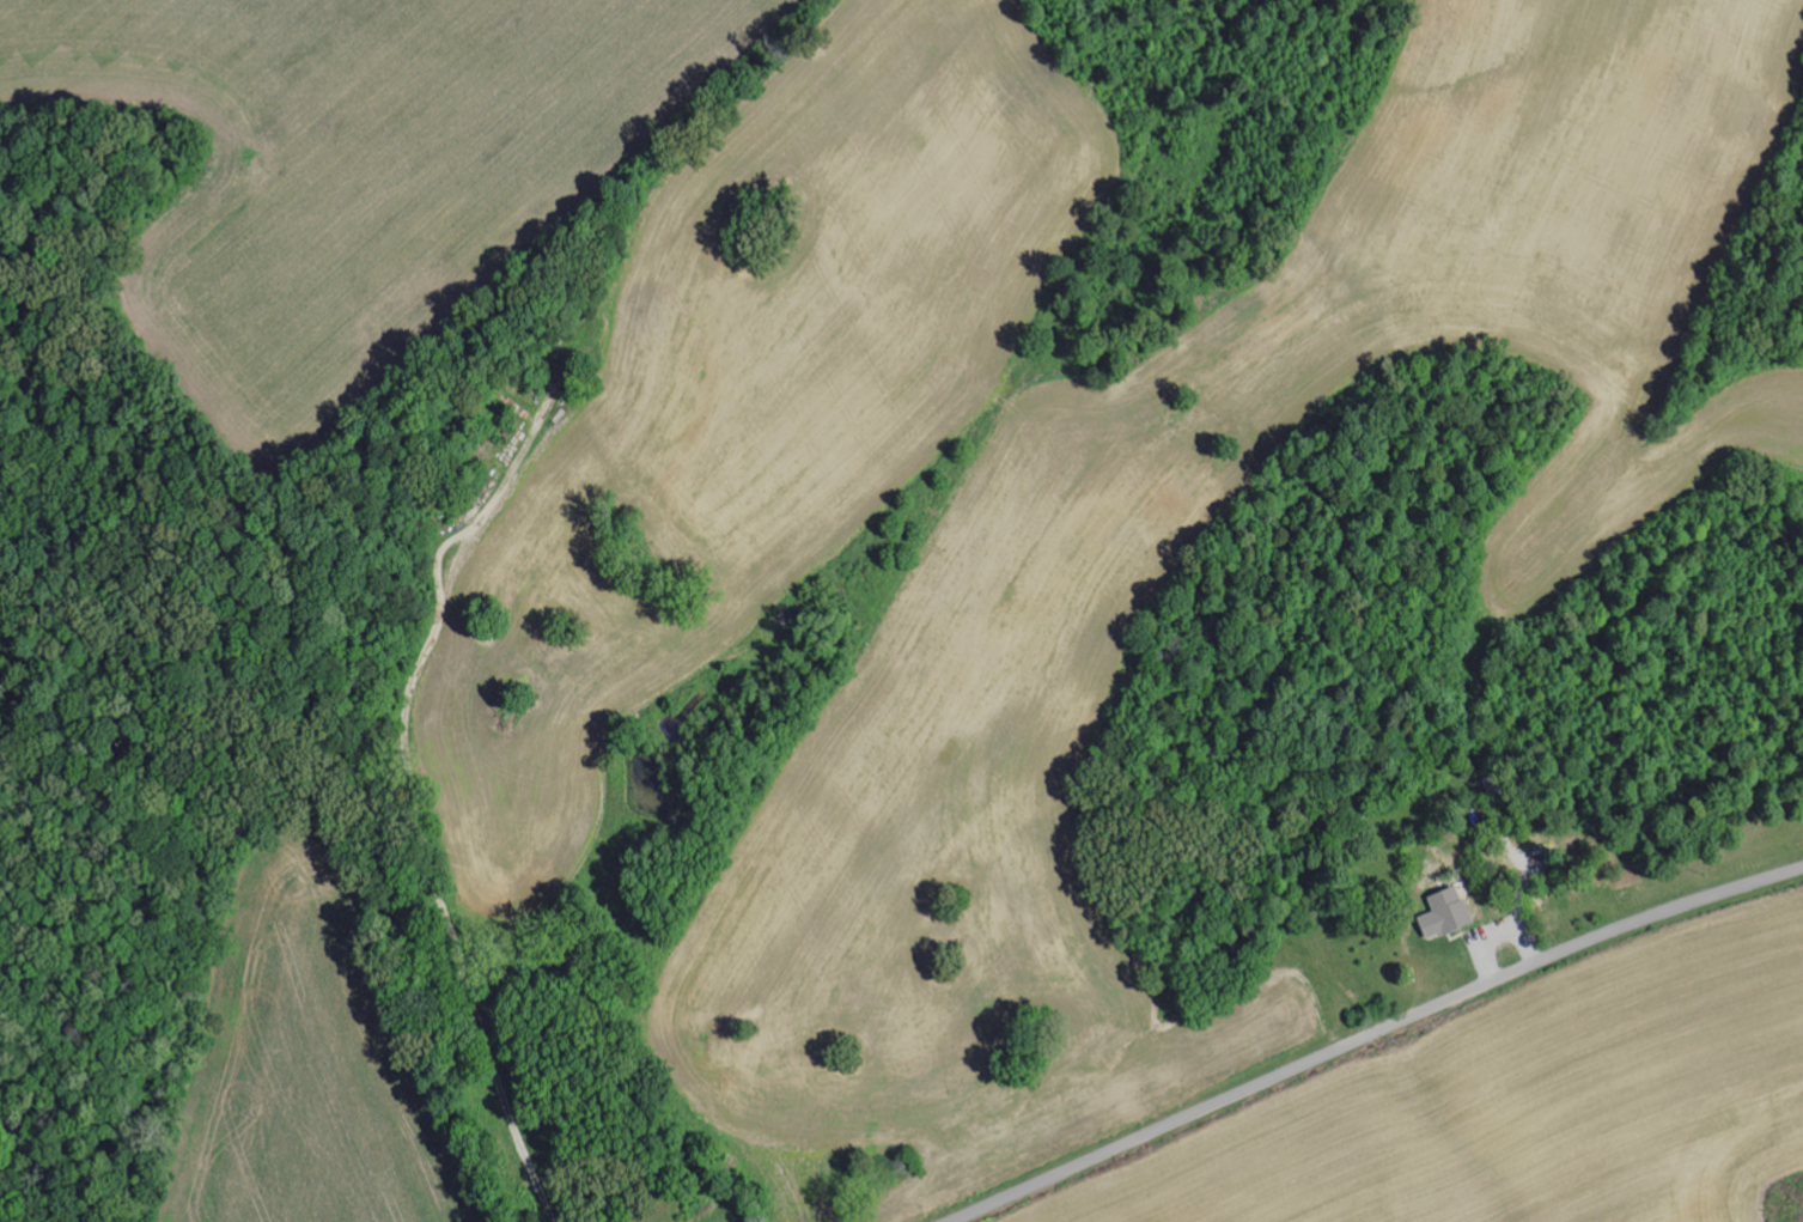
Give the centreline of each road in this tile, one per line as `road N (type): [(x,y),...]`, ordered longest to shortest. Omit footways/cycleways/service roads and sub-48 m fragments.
road 1 (residential): [(947,1221),(1497,979),(1652,916),(1802,867)]

